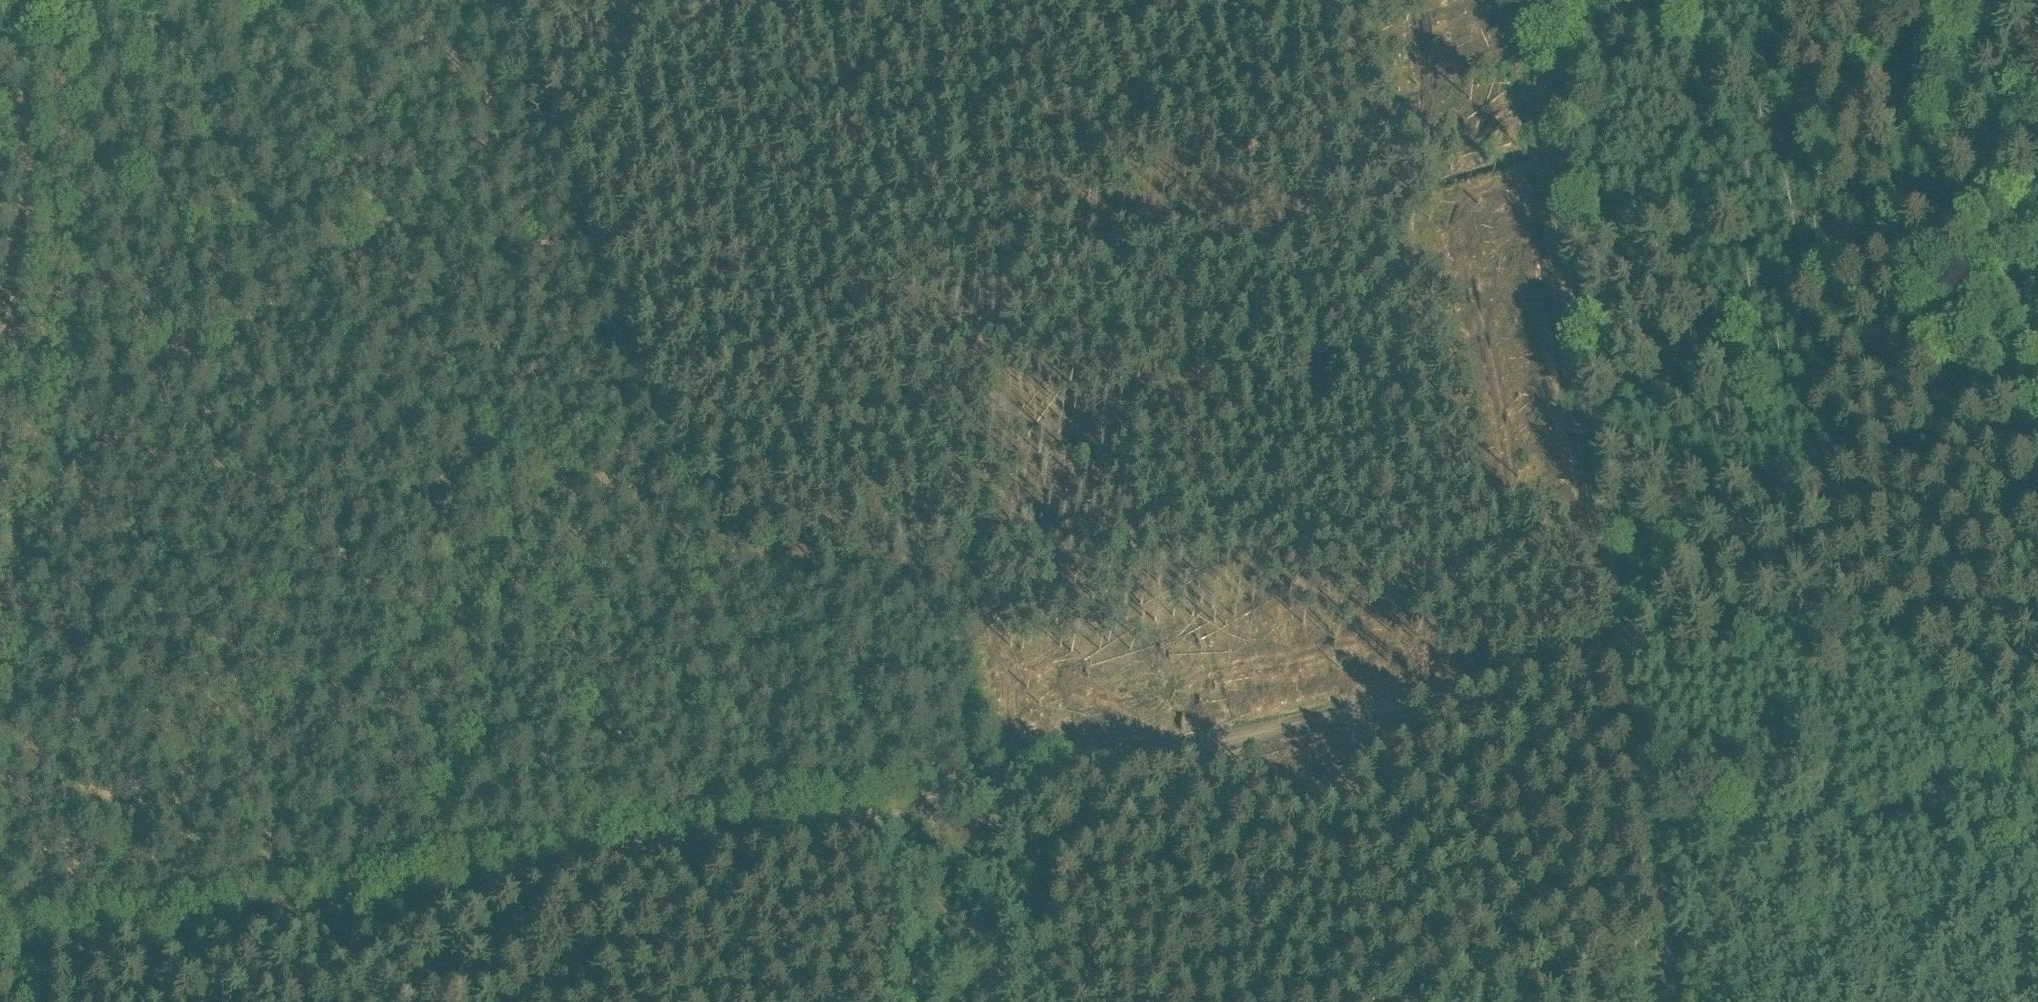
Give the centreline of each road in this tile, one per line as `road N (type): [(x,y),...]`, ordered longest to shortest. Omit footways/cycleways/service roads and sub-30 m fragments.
road 1 (track): [(0,940),(324,899),(1060,777),(1583,658),(1650,613),(1678,576),(1801,332),(1991,0)]
road 2 (track): [(1677,1001),(1524,0)]

